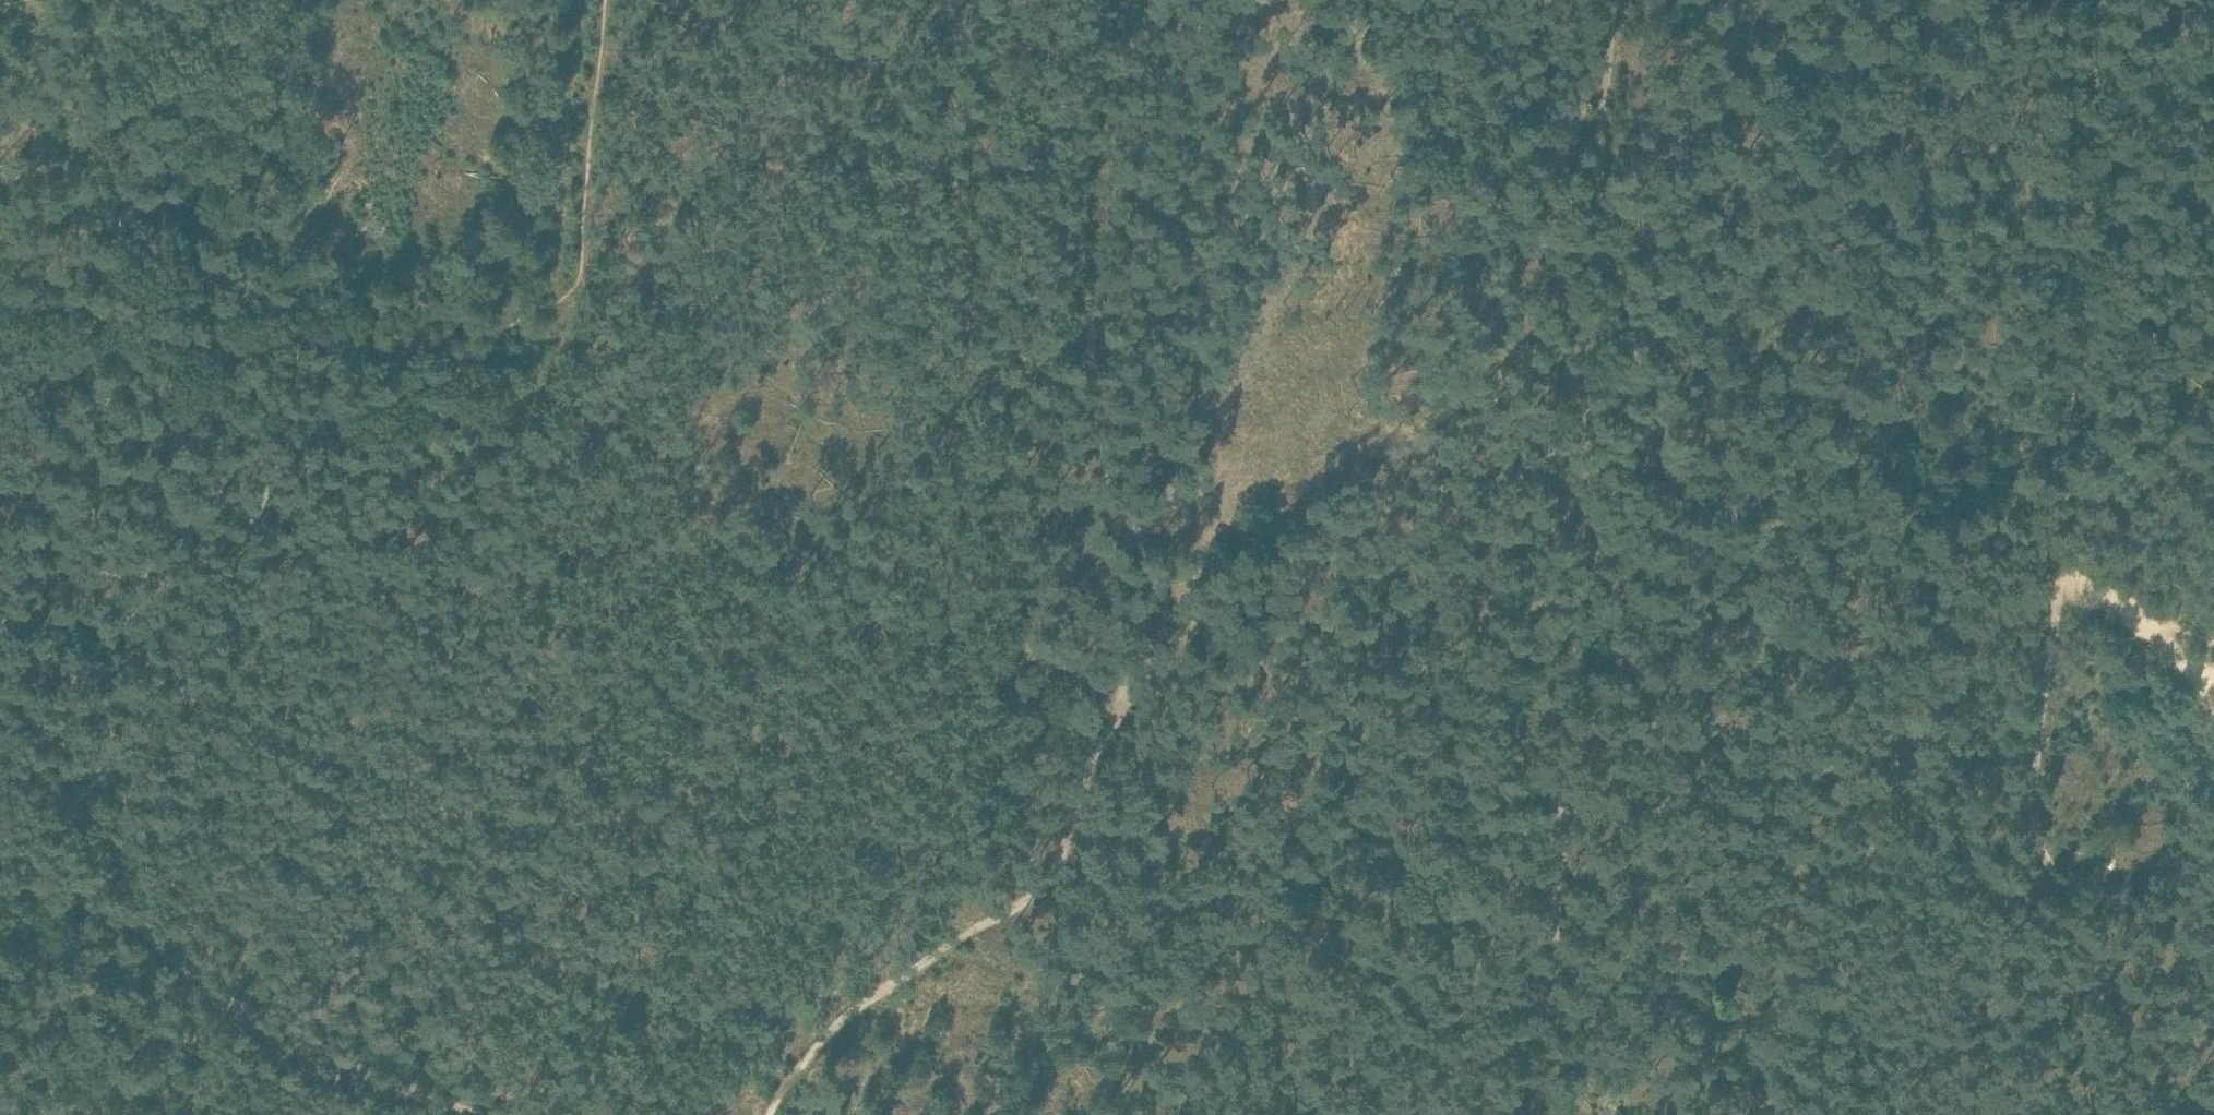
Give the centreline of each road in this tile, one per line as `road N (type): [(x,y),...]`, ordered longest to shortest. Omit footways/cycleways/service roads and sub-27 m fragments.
road 1 (track): [(2213,647),(2066,564),(2095,0)]
road 2 (track): [(605,0),(563,255),(518,336)]

